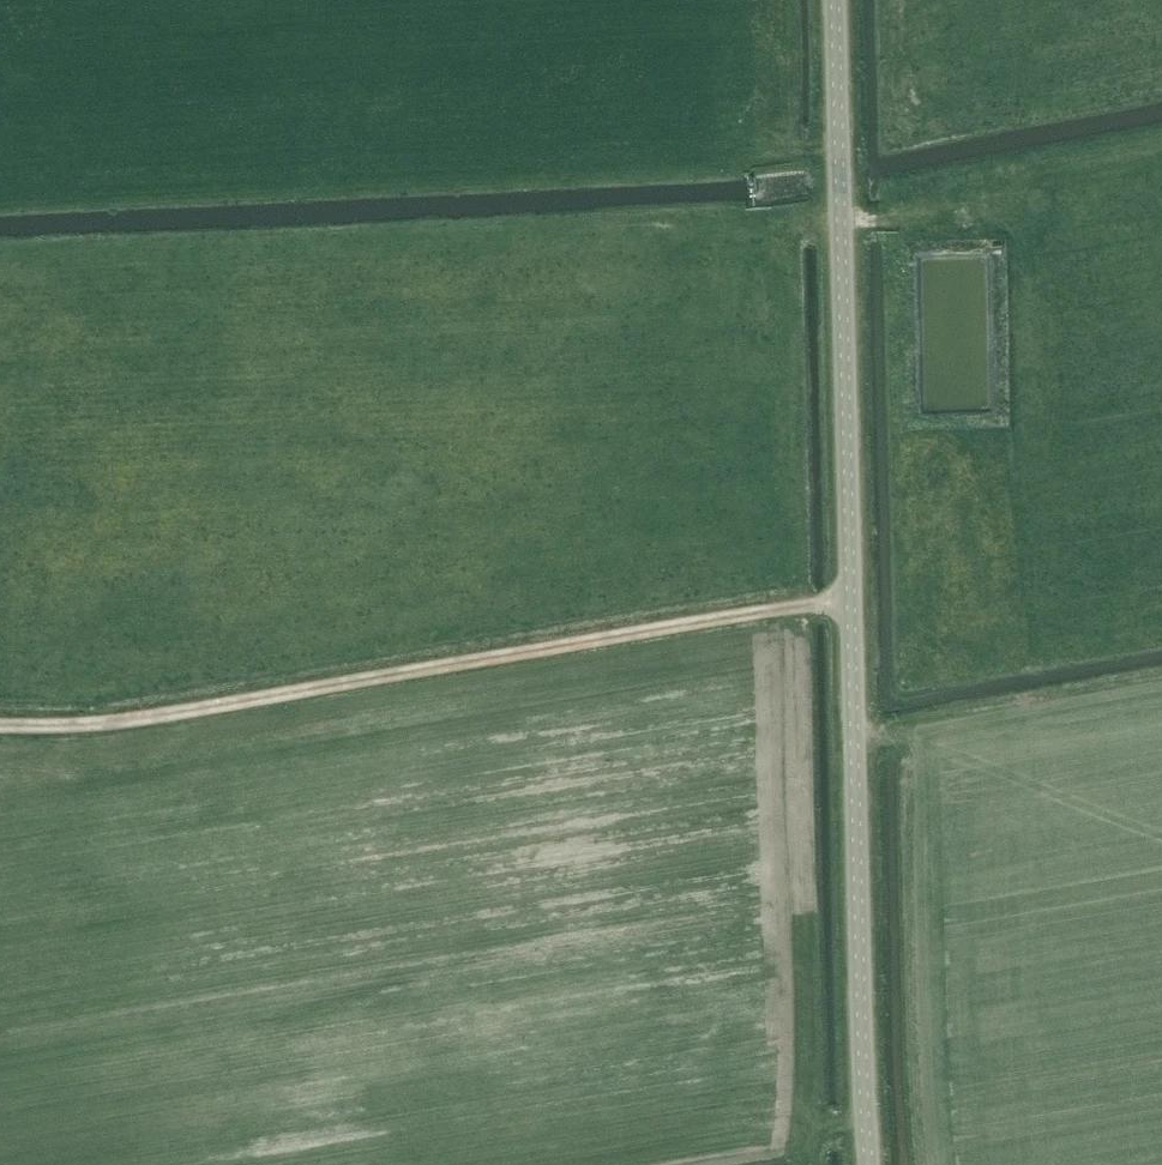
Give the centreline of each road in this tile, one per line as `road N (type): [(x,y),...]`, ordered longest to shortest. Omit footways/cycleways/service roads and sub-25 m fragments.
road 1 (unclassified): [(881,1164),(859,815),(839,0)]
road 2 (track): [(762,241),(934,214)]

